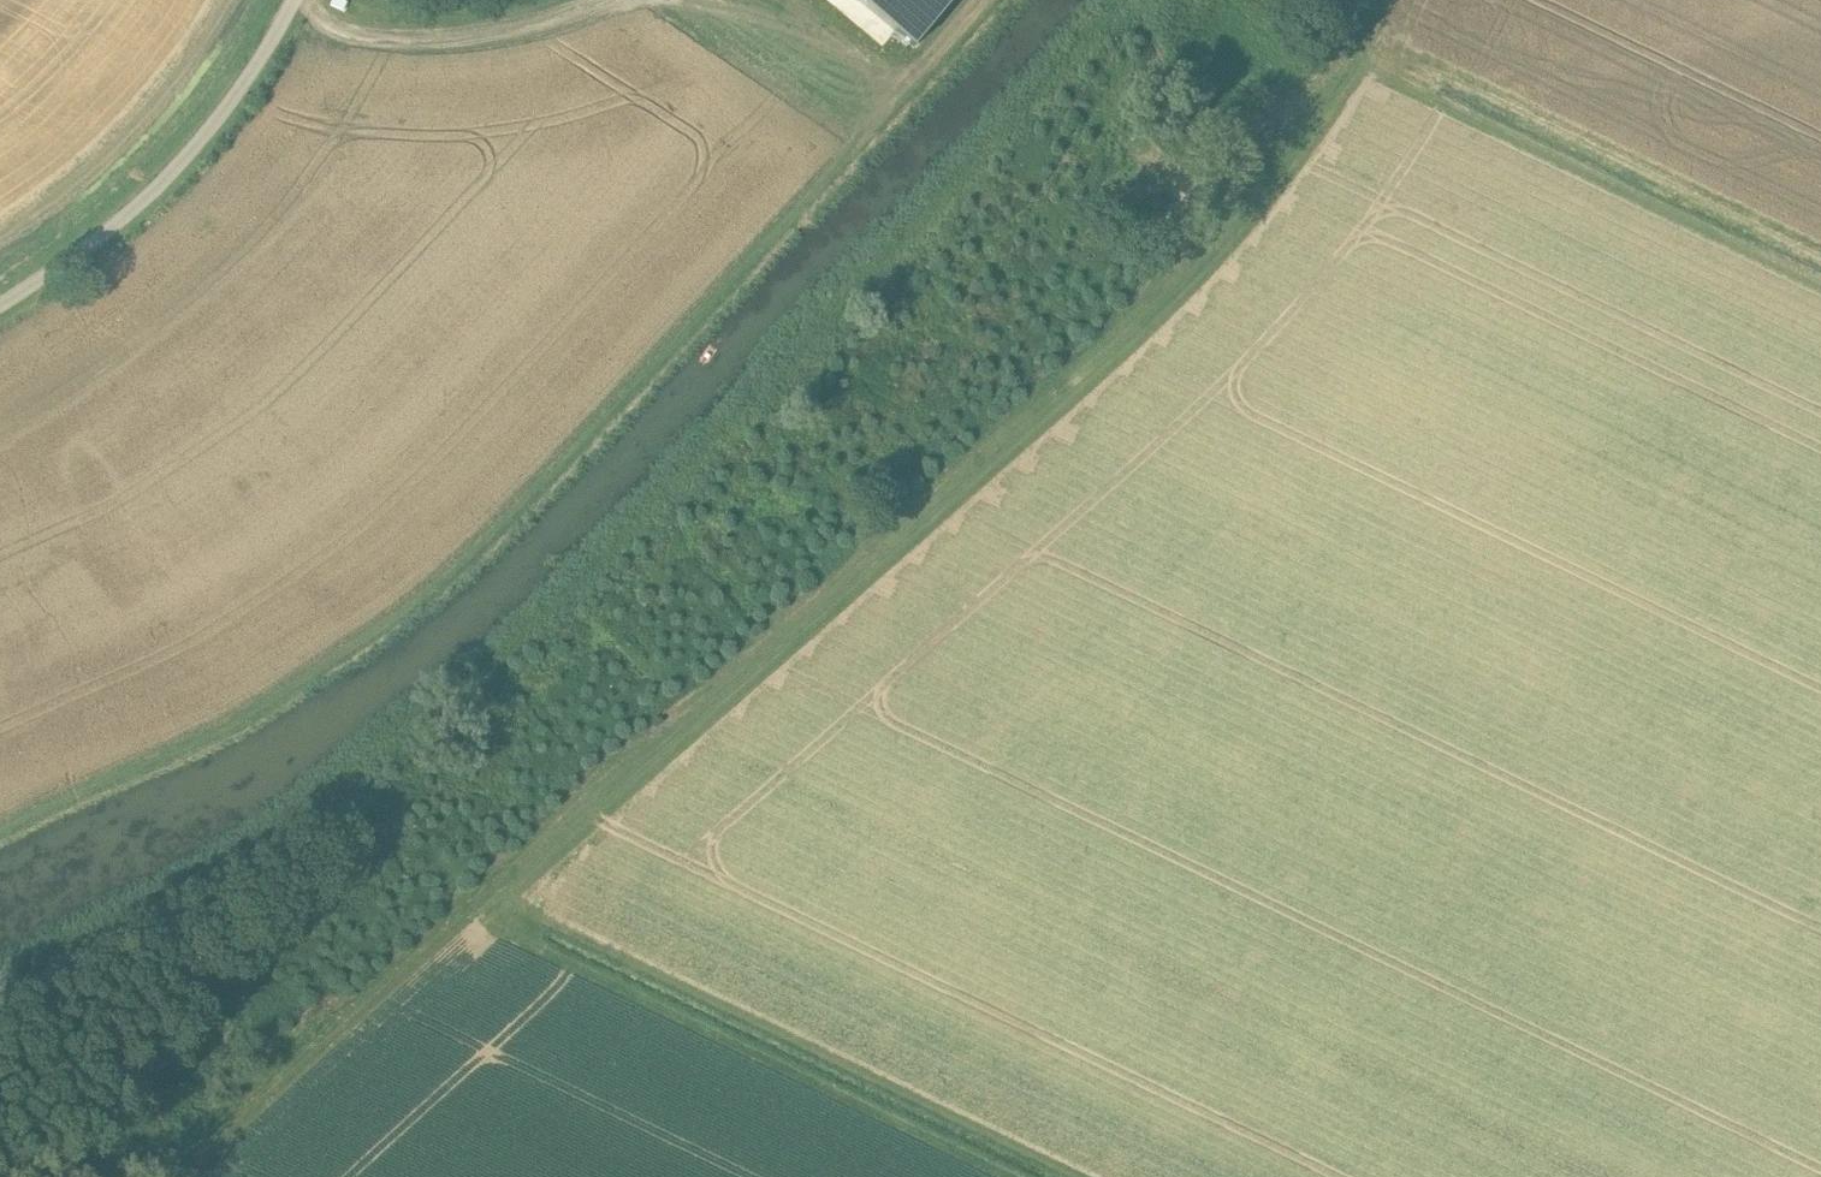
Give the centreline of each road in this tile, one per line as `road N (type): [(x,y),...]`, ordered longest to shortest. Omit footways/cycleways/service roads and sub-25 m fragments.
road 1 (unclassified): [(0,307),(125,225),(189,162),(249,82),(293,0)]

